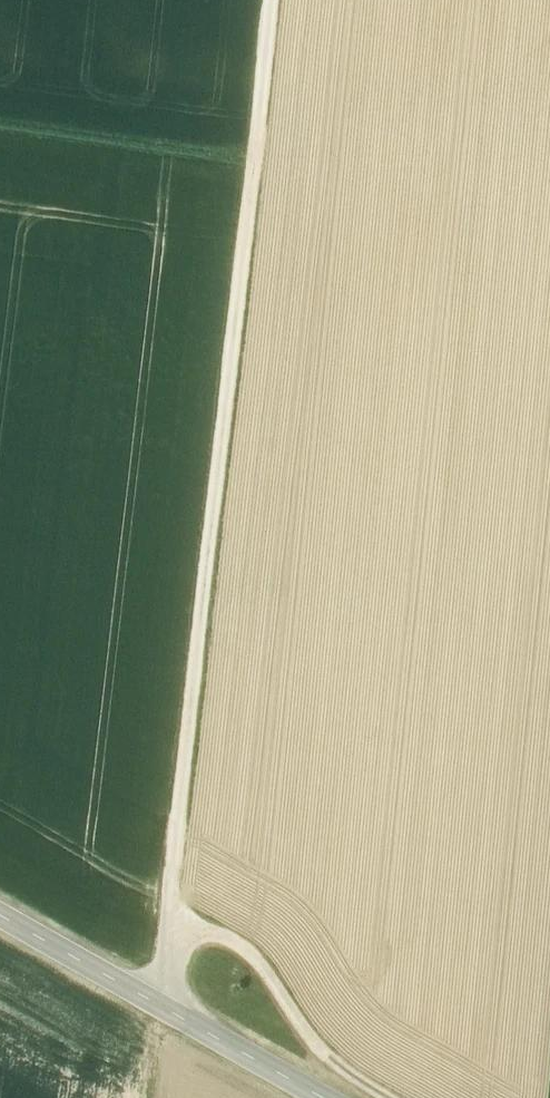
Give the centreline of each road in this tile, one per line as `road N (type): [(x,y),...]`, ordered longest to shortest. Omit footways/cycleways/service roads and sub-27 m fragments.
road 1 (track): [(270,0),(154,1002)]
road 2 (unclassified): [(322,1097),(0,915)]
road 3 (track): [(385,1097),(319,1049),(255,957),(232,940),(163,926)]
road 4 (track): [(253,163),(0,126)]

